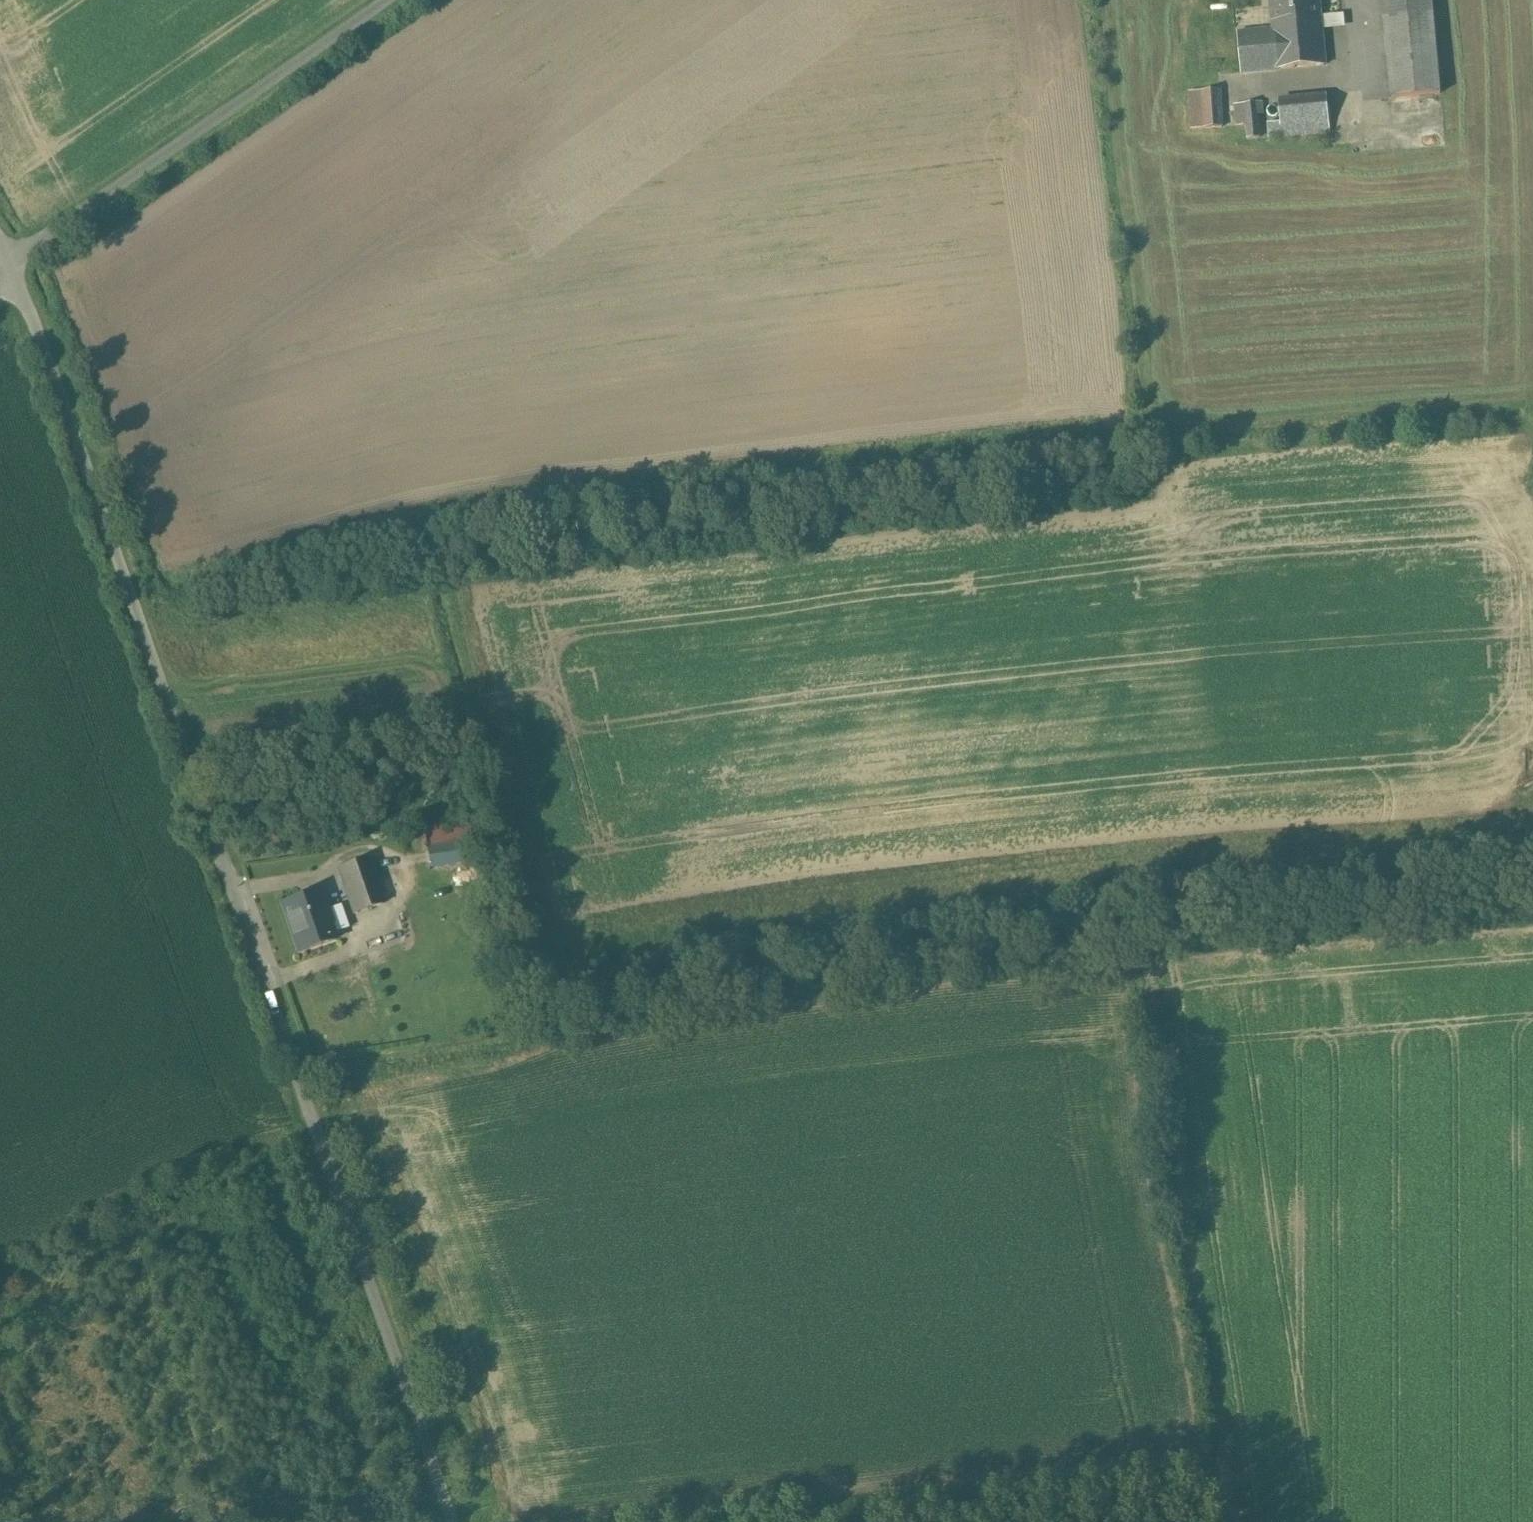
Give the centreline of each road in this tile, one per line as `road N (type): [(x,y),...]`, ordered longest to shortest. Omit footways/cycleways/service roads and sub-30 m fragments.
road 1 (unclassified): [(8,265),(453,1521)]
road 2 (unclassified): [(8,265),(388,0)]
road 3 (track): [(845,1521),(1191,1465)]

